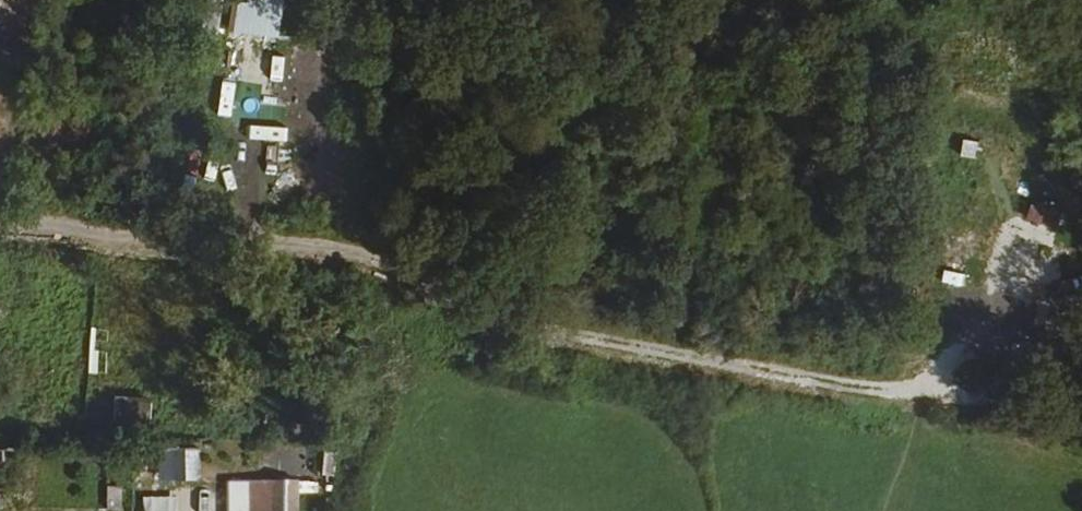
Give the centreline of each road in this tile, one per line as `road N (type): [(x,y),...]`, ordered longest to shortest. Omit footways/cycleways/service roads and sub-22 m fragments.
road 1 (track): [(0,227),(326,252),(527,323),(1081,419)]

